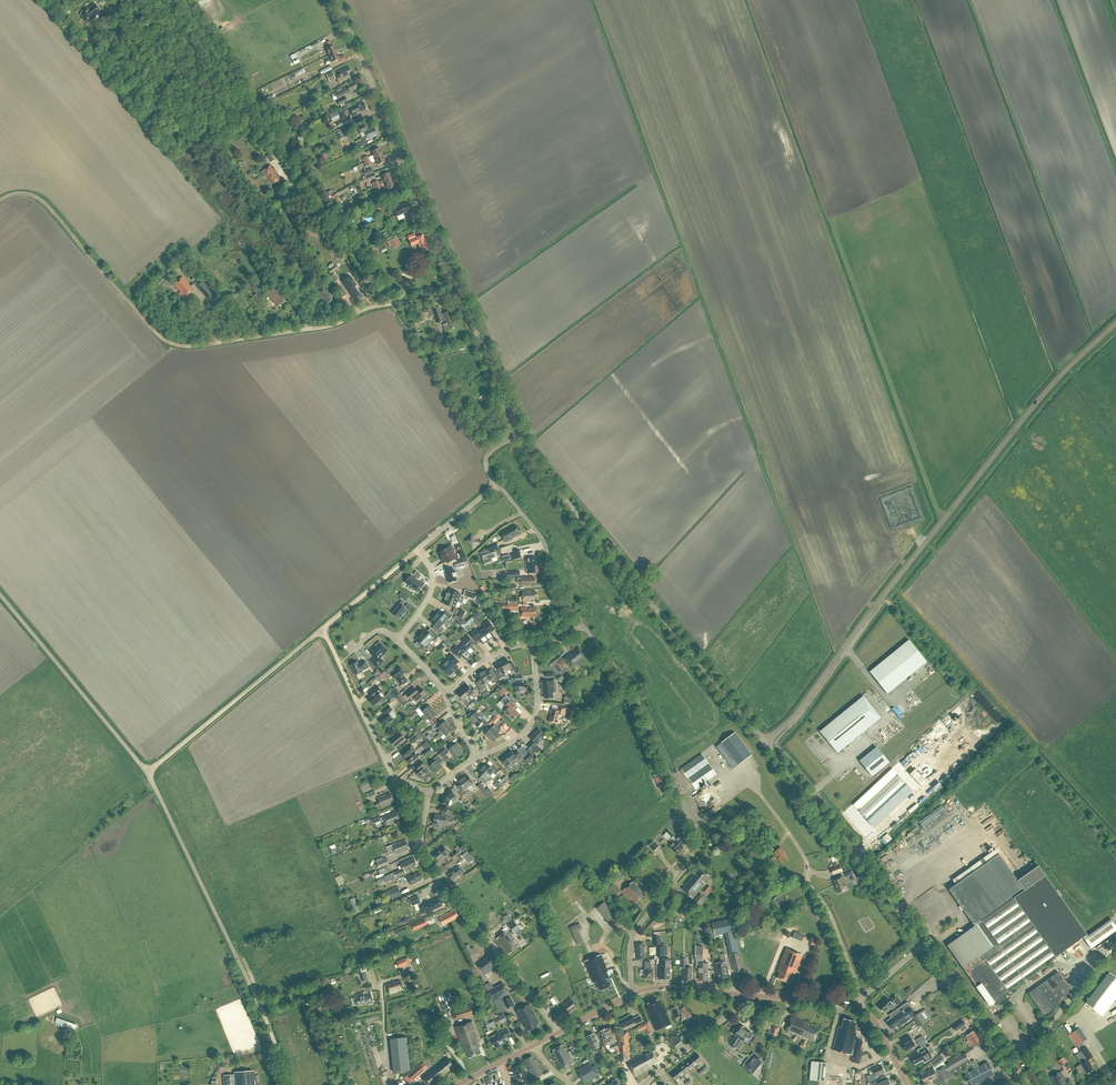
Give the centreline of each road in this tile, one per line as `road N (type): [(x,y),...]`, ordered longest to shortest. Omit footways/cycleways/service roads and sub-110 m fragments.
road 1 (unclassified): [(0,595),(147,773),(269,1025),(290,1084)]
road 2 (unclassified): [(765,743),(796,714),(1033,407),(1115,324)]
road 3 (residential): [(634,994),(634,934),(697,841),(633,691),(580,623)]
road 4 (tertiary): [(765,743),(519,434)]
road 5 (track): [(182,0),(391,304)]
road 6 (track): [(418,548),(147,773)]
road 7 (tertiary): [(460,295),(337,0)]
road 8 (track): [(0,201),(20,194),(45,204),(166,340),(215,343)]
road 9 (tertiary): [(925,943),(765,743)]
road 10 (unclassified): [(460,295),(215,343)]
road 11 (residential): [(862,997),(830,914),(807,881),(805,858),(757,789)]
road 12 (unclassified): [(417,849),(558,1032)]
road 13 (tertiary): [(1017,1084),(925,943)]
road 14 (tertiary): [(519,434),(460,295)]
road 15 (residential): [(477,757),(533,720),(533,645)]
road 16 (residential): [(580,623),(553,585),(538,534),(513,502)]
road 17 (residential): [(642,1084),(734,1010),(740,994)]

